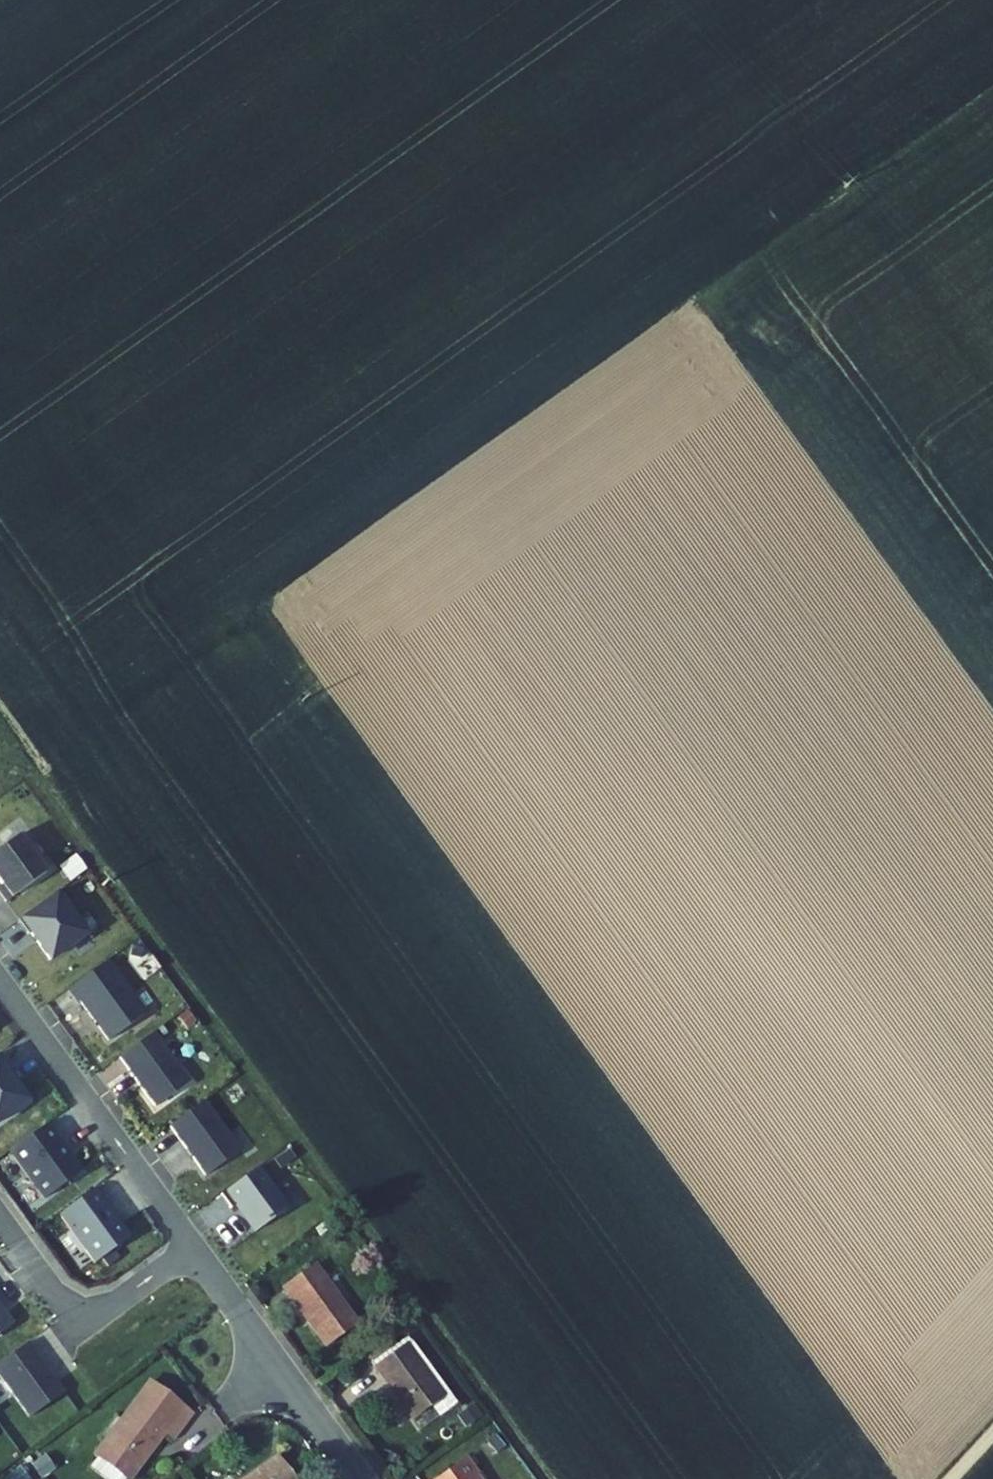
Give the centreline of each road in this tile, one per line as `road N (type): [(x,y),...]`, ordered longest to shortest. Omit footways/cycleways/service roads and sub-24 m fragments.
road 1 (residential): [(194,1247),(0,984)]
road 2 (residential): [(361,1478),(194,1247)]
road 3 (residential): [(0,1214),(71,1303),(112,1305)]

